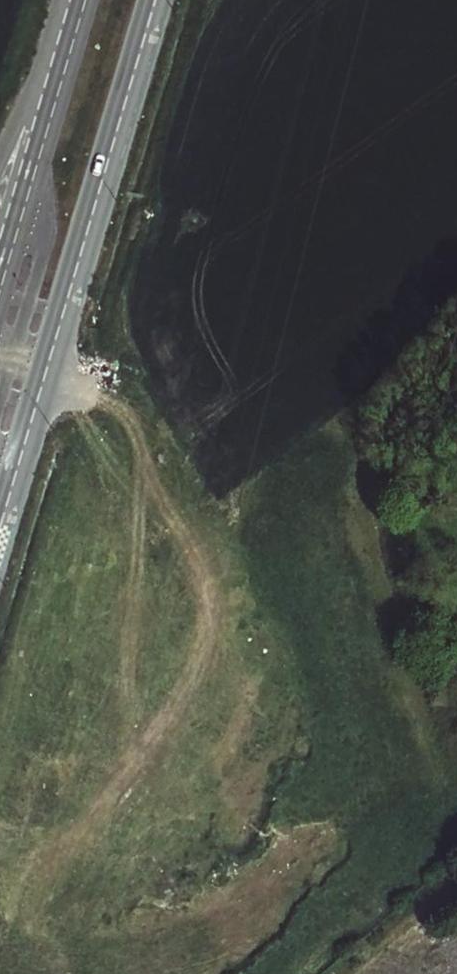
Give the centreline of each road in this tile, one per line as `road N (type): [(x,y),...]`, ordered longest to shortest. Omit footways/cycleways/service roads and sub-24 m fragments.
road 1 (primary): [(0,523),(154,0)]
road 2 (primary): [(86,0),(0,296)]

